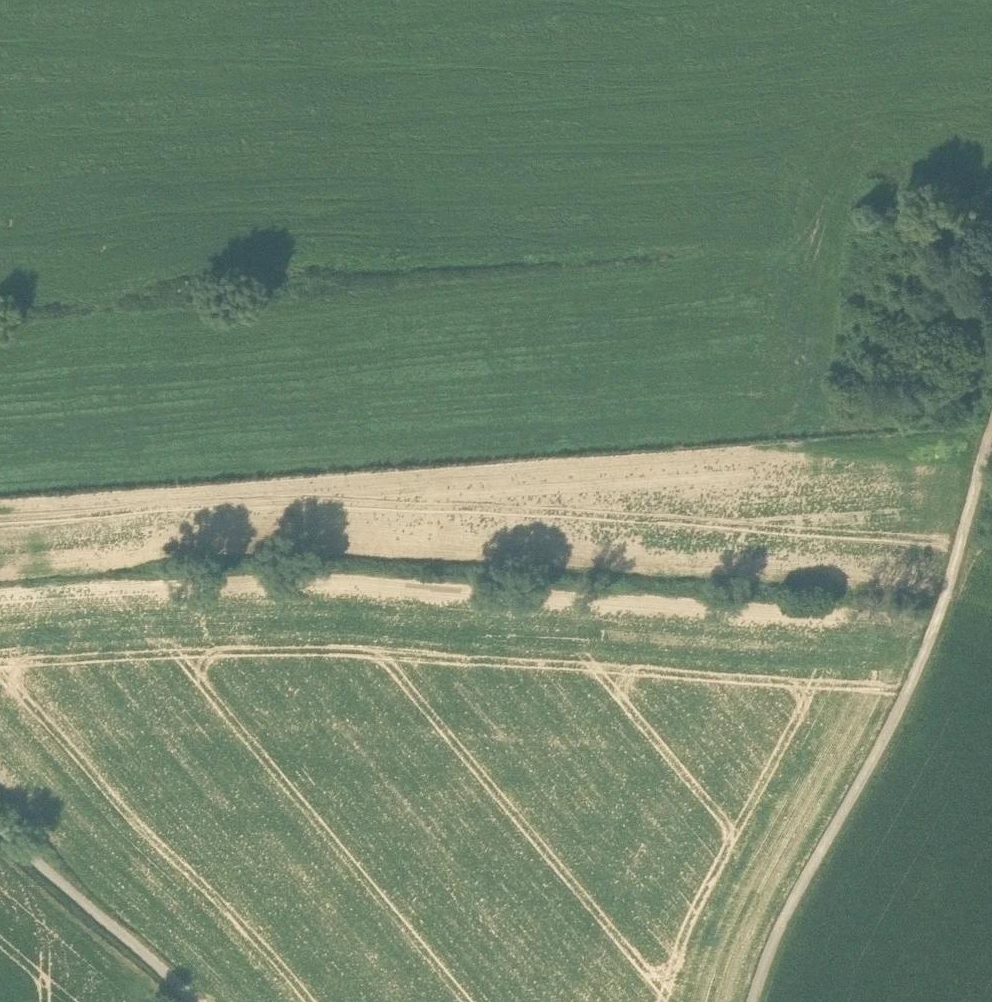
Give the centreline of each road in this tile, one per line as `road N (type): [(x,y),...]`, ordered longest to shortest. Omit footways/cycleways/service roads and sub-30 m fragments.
road 1 (unclassified): [(754,1001),(798,894),(926,652),(991,432)]
road 2 (unclassified): [(192,1001),(0,831)]

